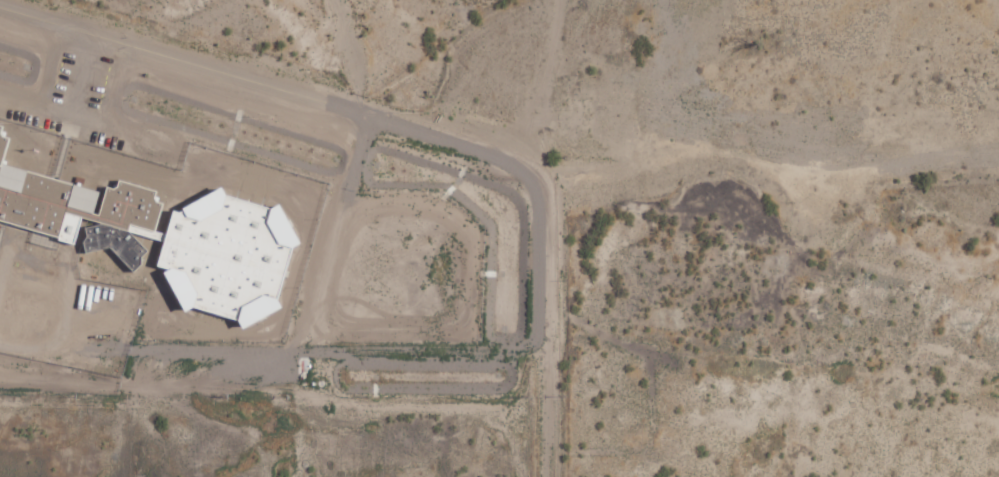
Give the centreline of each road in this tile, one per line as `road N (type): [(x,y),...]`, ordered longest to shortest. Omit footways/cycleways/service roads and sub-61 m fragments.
road 1 (track): [(557,476),(561,315),(546,158),(548,0)]

